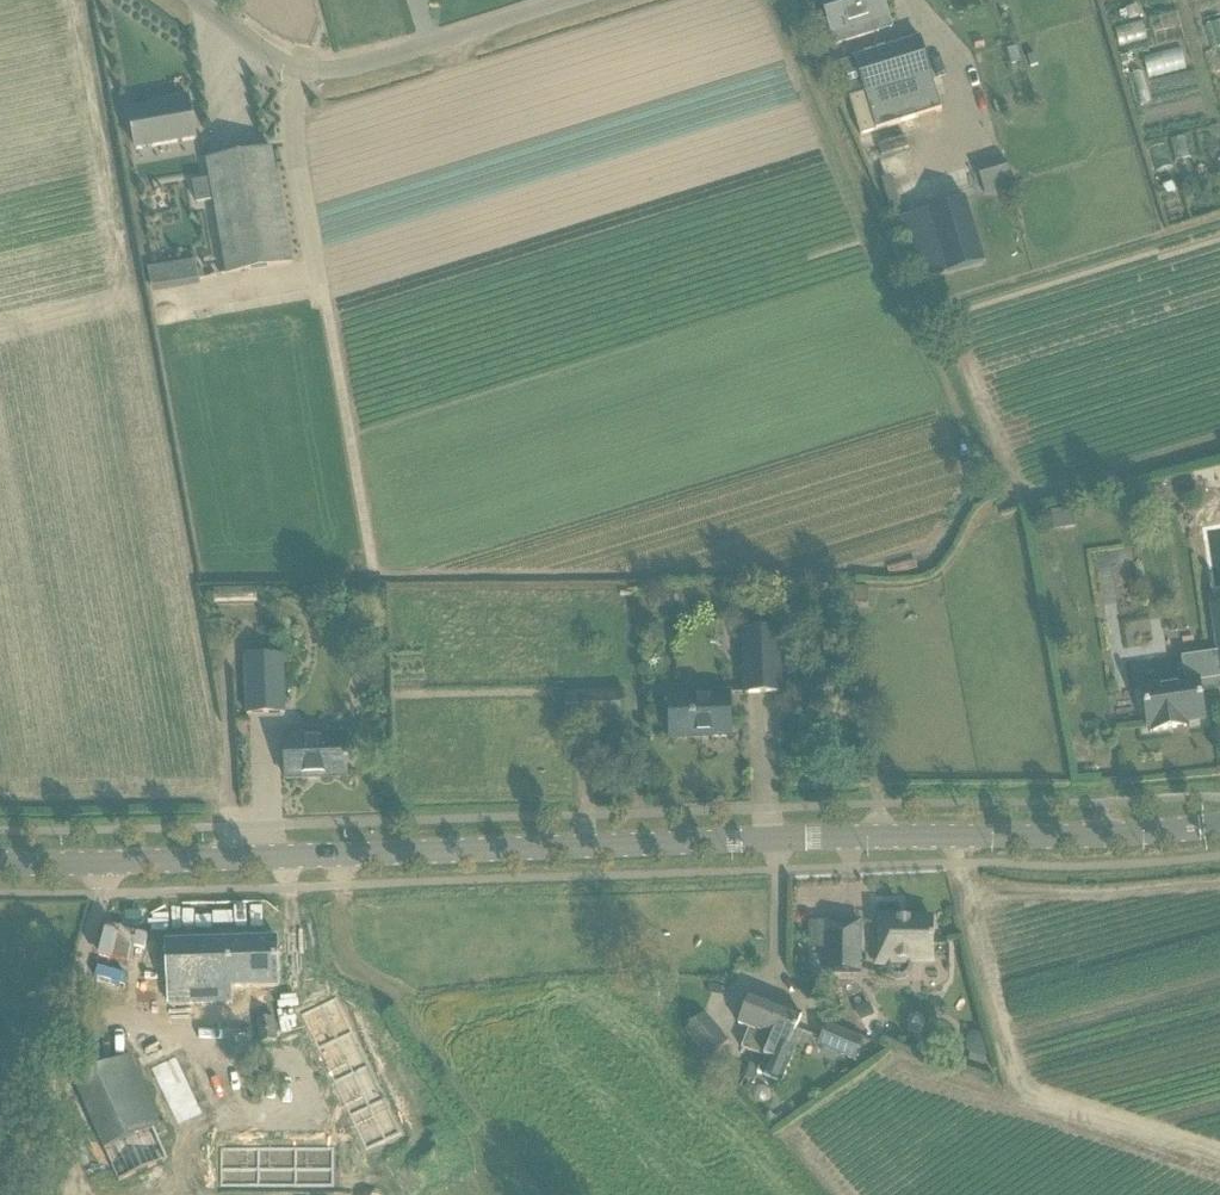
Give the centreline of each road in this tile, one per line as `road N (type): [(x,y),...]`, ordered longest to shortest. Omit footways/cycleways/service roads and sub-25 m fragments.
road 1 (tertiary): [(309,859),(776,839)]
road 2 (tertiary): [(776,839),(1046,837),(1219,824)]
road 3 (unclassified): [(189,0),(259,48),(326,73),(568,0)]
road 4 (tertiary): [(0,856),(309,859)]
road 5 (residential): [(779,993),(776,839)]

